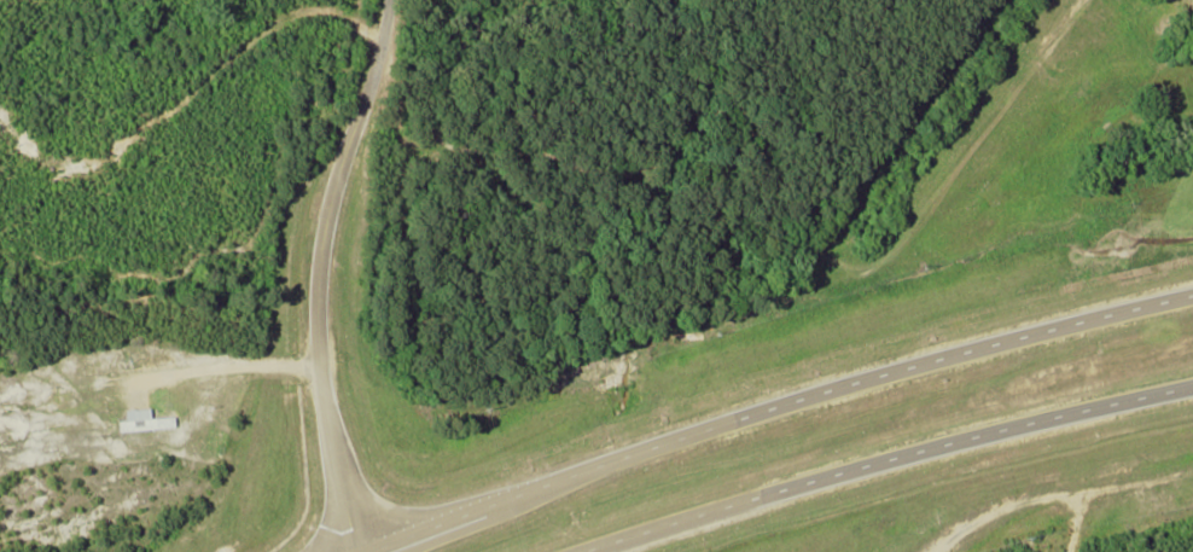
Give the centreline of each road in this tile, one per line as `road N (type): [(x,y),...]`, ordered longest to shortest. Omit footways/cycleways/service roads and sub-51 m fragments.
road 1 (trunk): [(1192,295),(855,384),(587,469),(378,551)]
road 2 (trunk): [(588,551),(827,476),(1192,388)]
road 3 (residential): [(351,551),(315,310),(341,146),(385,0)]

